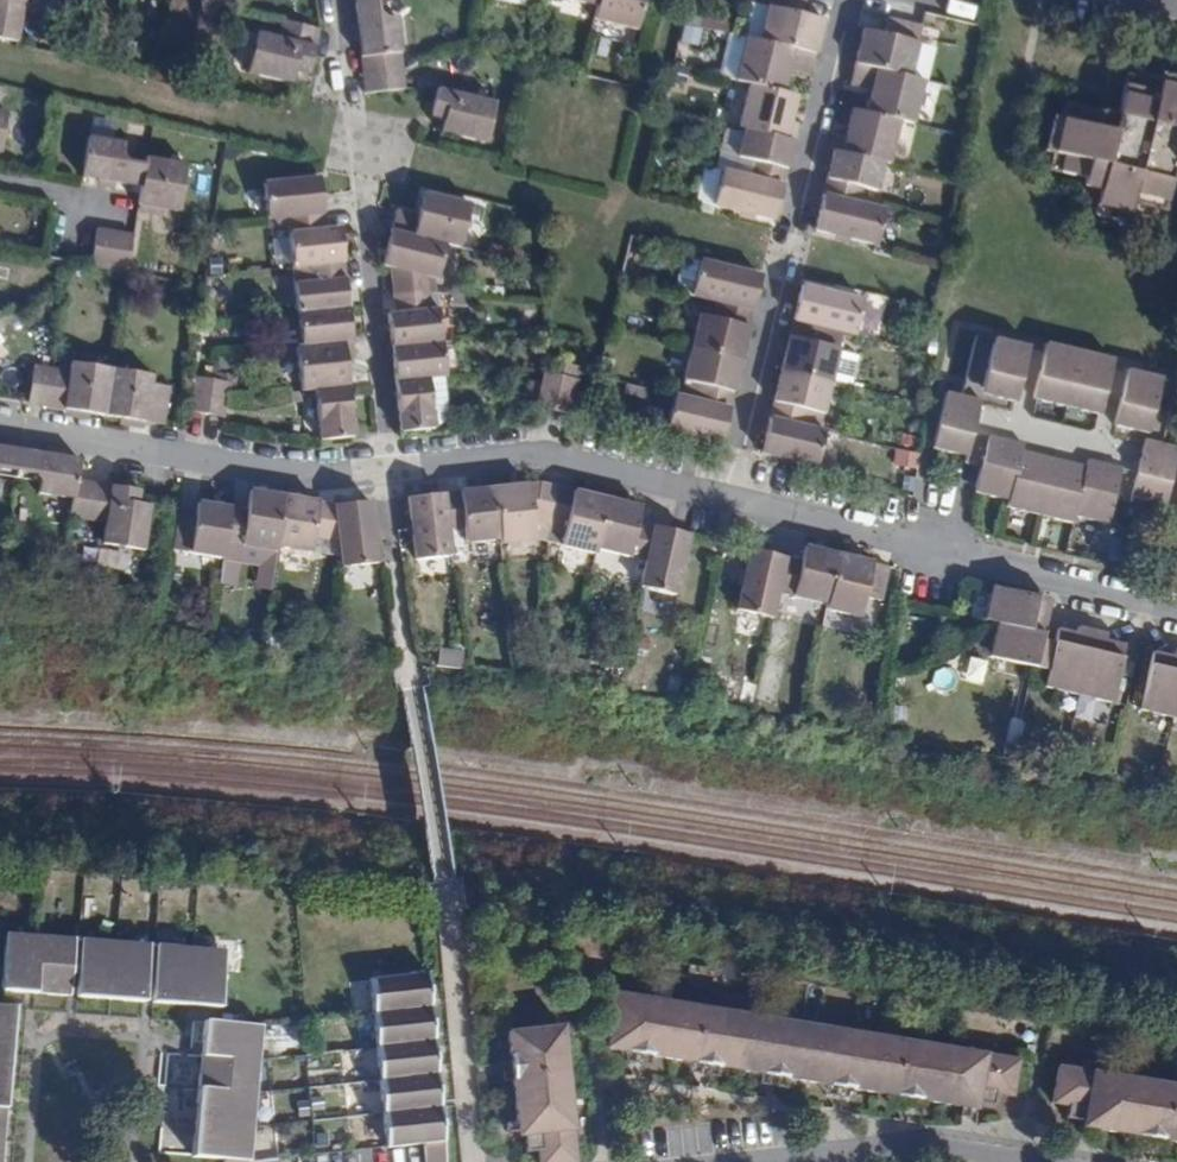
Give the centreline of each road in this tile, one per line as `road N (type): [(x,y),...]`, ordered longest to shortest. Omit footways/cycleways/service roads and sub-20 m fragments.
road 1 (residential): [(0,425),(297,476),(565,458),(725,499)]
road 2 (residential): [(849,0),(725,499)]
road 3 (residential): [(725,499),(1176,609)]

